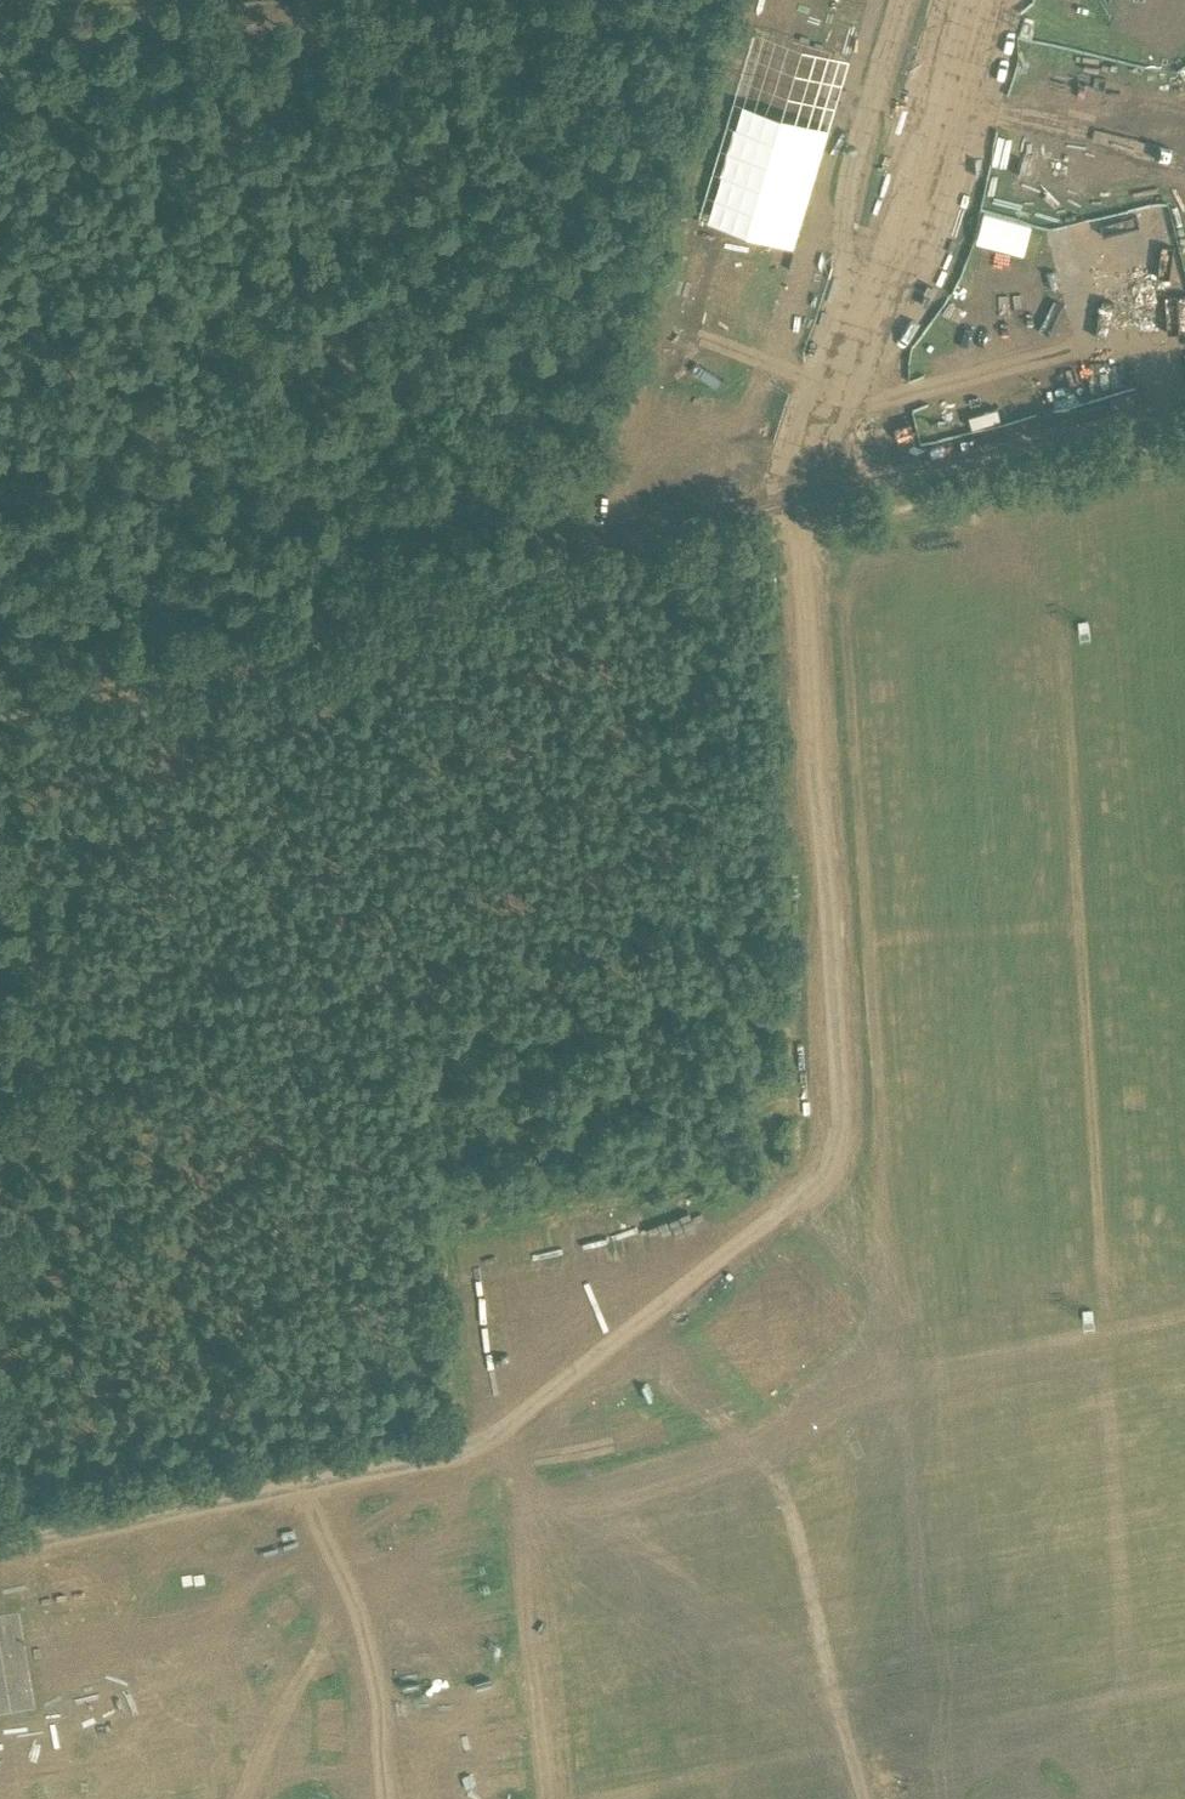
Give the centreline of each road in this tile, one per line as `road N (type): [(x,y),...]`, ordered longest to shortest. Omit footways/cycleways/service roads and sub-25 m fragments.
road 1 (track): [(0,1472),(112,1430),(260,1346),(274,1318),(299,1144),(315,1116),(414,1060),(674,1013),(721,982),(726,922),(709,776),(710,678),(721,616),(758,507)]
road 2 (track): [(574,552),(1184,400)]
road 3 (track): [(0,697),(252,647),(574,552)]

